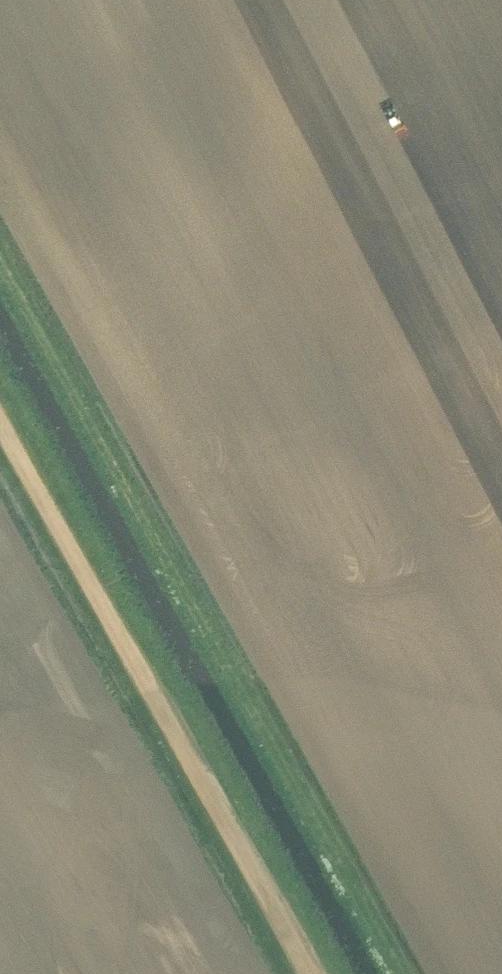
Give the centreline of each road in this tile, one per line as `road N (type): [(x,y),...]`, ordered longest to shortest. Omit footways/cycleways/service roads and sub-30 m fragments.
road 1 (track): [(329,973),(0,389)]

